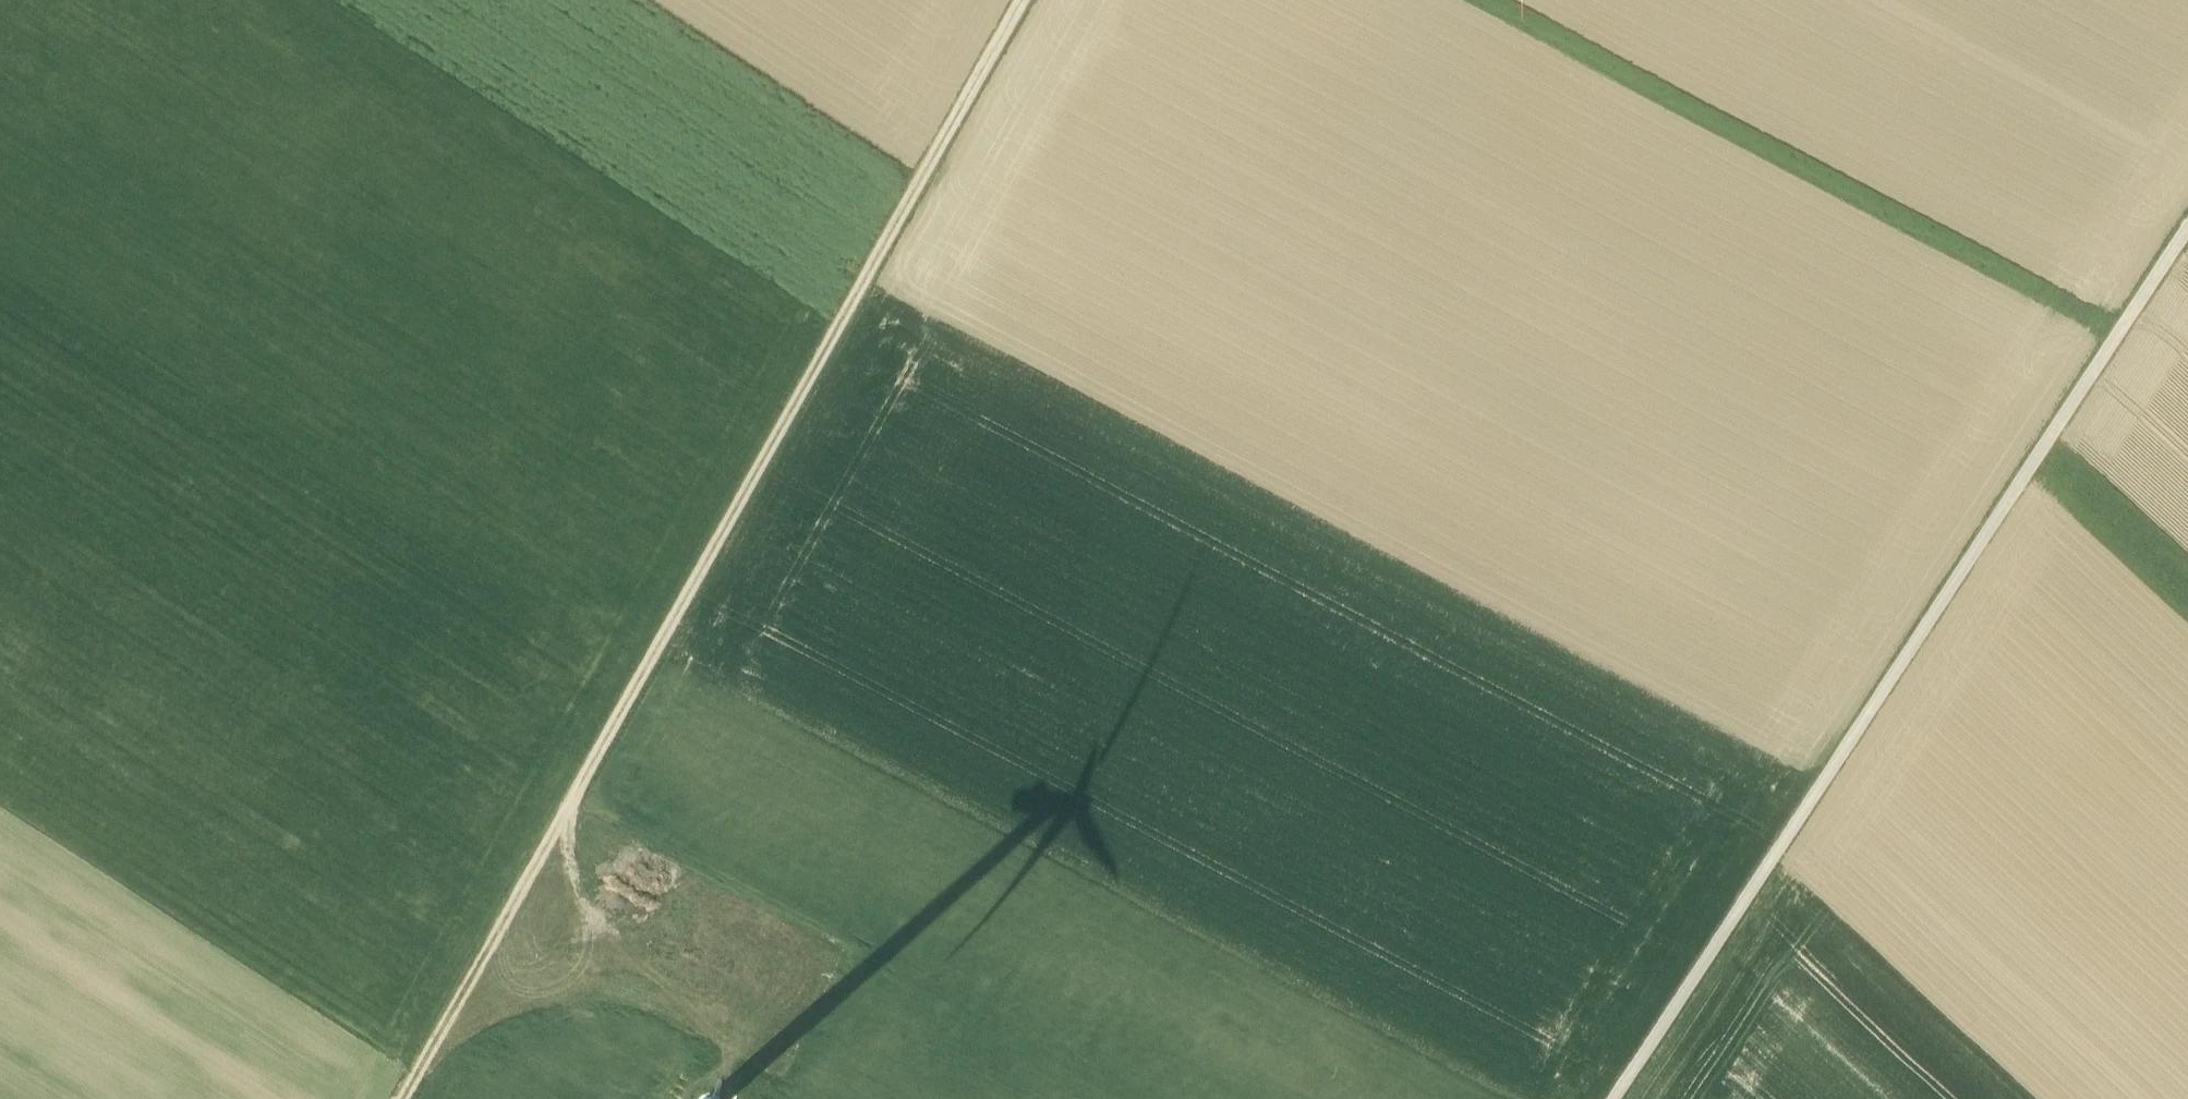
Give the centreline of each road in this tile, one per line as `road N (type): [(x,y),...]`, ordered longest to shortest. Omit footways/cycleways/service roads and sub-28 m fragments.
road 1 (track): [(1619,1098),(2187,235)]
road 2 (track): [(495,943),(407,1098)]

